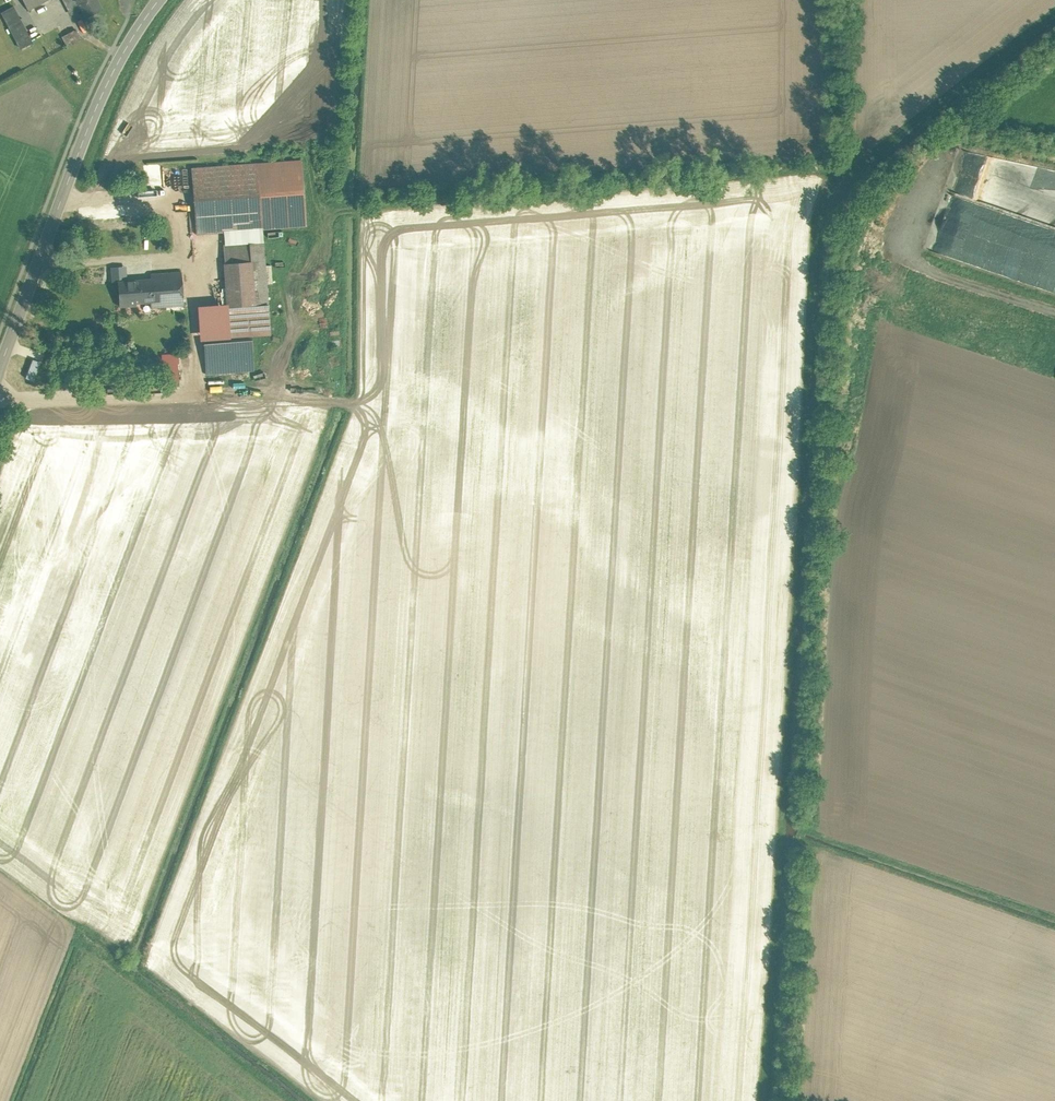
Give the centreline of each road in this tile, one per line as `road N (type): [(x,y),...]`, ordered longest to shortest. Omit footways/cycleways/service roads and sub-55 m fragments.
road 1 (tertiary): [(161,0),(111,78),(0,375)]

